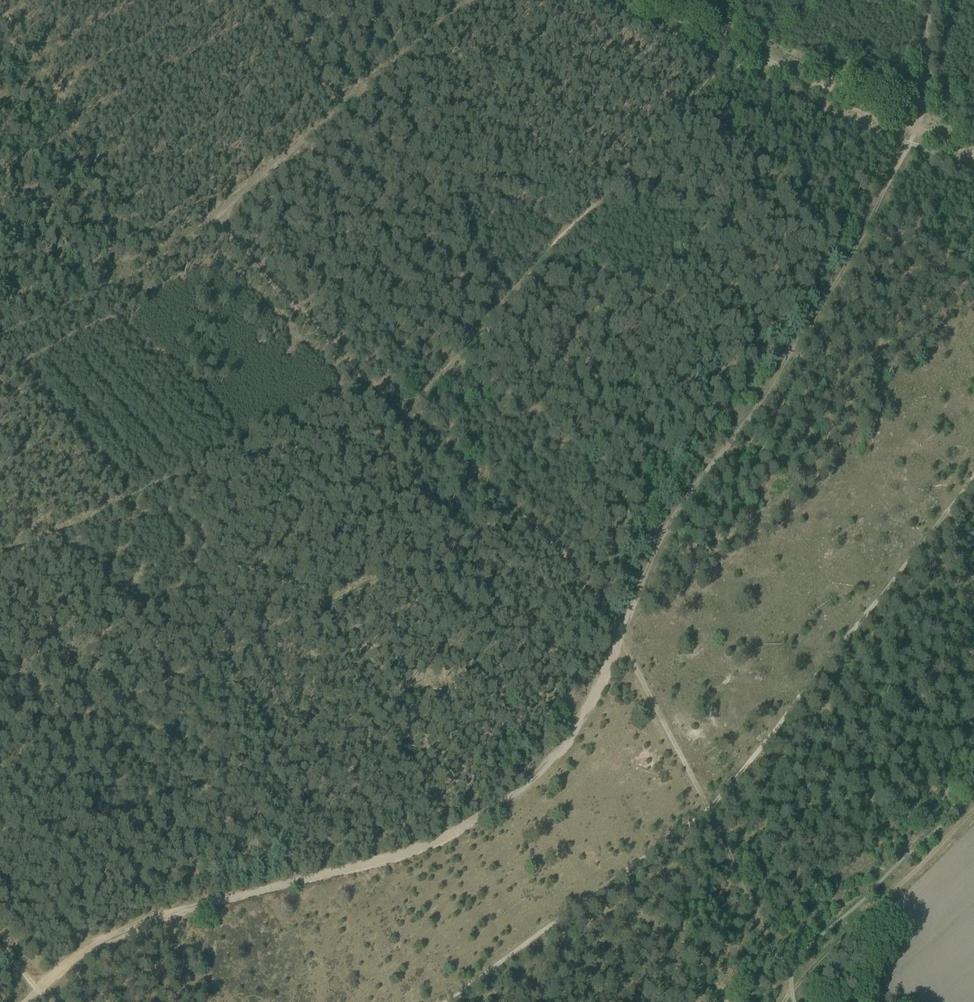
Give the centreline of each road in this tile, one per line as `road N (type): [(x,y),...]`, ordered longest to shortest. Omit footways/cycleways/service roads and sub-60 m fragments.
road 1 (track): [(447,1001),(732,785),(973,482)]
road 2 (track): [(617,643),(567,740),(488,813),(396,856),(132,928),(68,965),(24,1001)]
road 3 (track): [(973,149),(652,0)]
road 4 (track): [(973,811),(791,995)]

